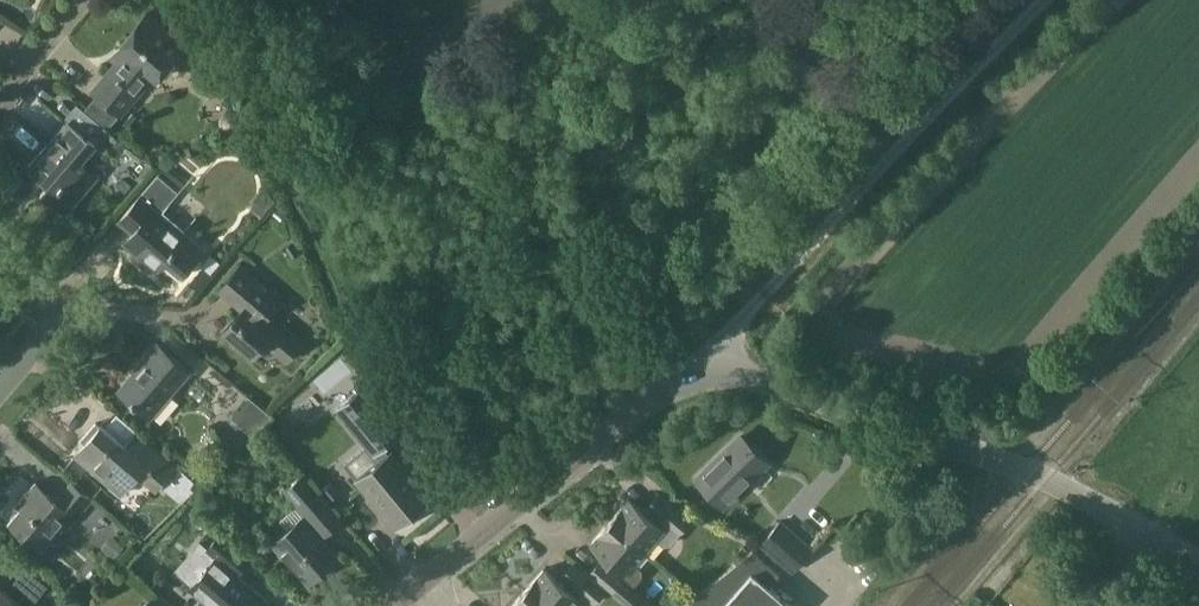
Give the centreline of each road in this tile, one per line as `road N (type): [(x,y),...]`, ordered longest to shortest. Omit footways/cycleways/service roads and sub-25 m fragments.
road 1 (unclassified): [(392,605),(703,362),(1026,471),(1152,538)]
road 2 (residential): [(0,242),(34,270),(53,313),(0,387)]
road 3 (residential): [(0,116),(26,61),(77,0)]

